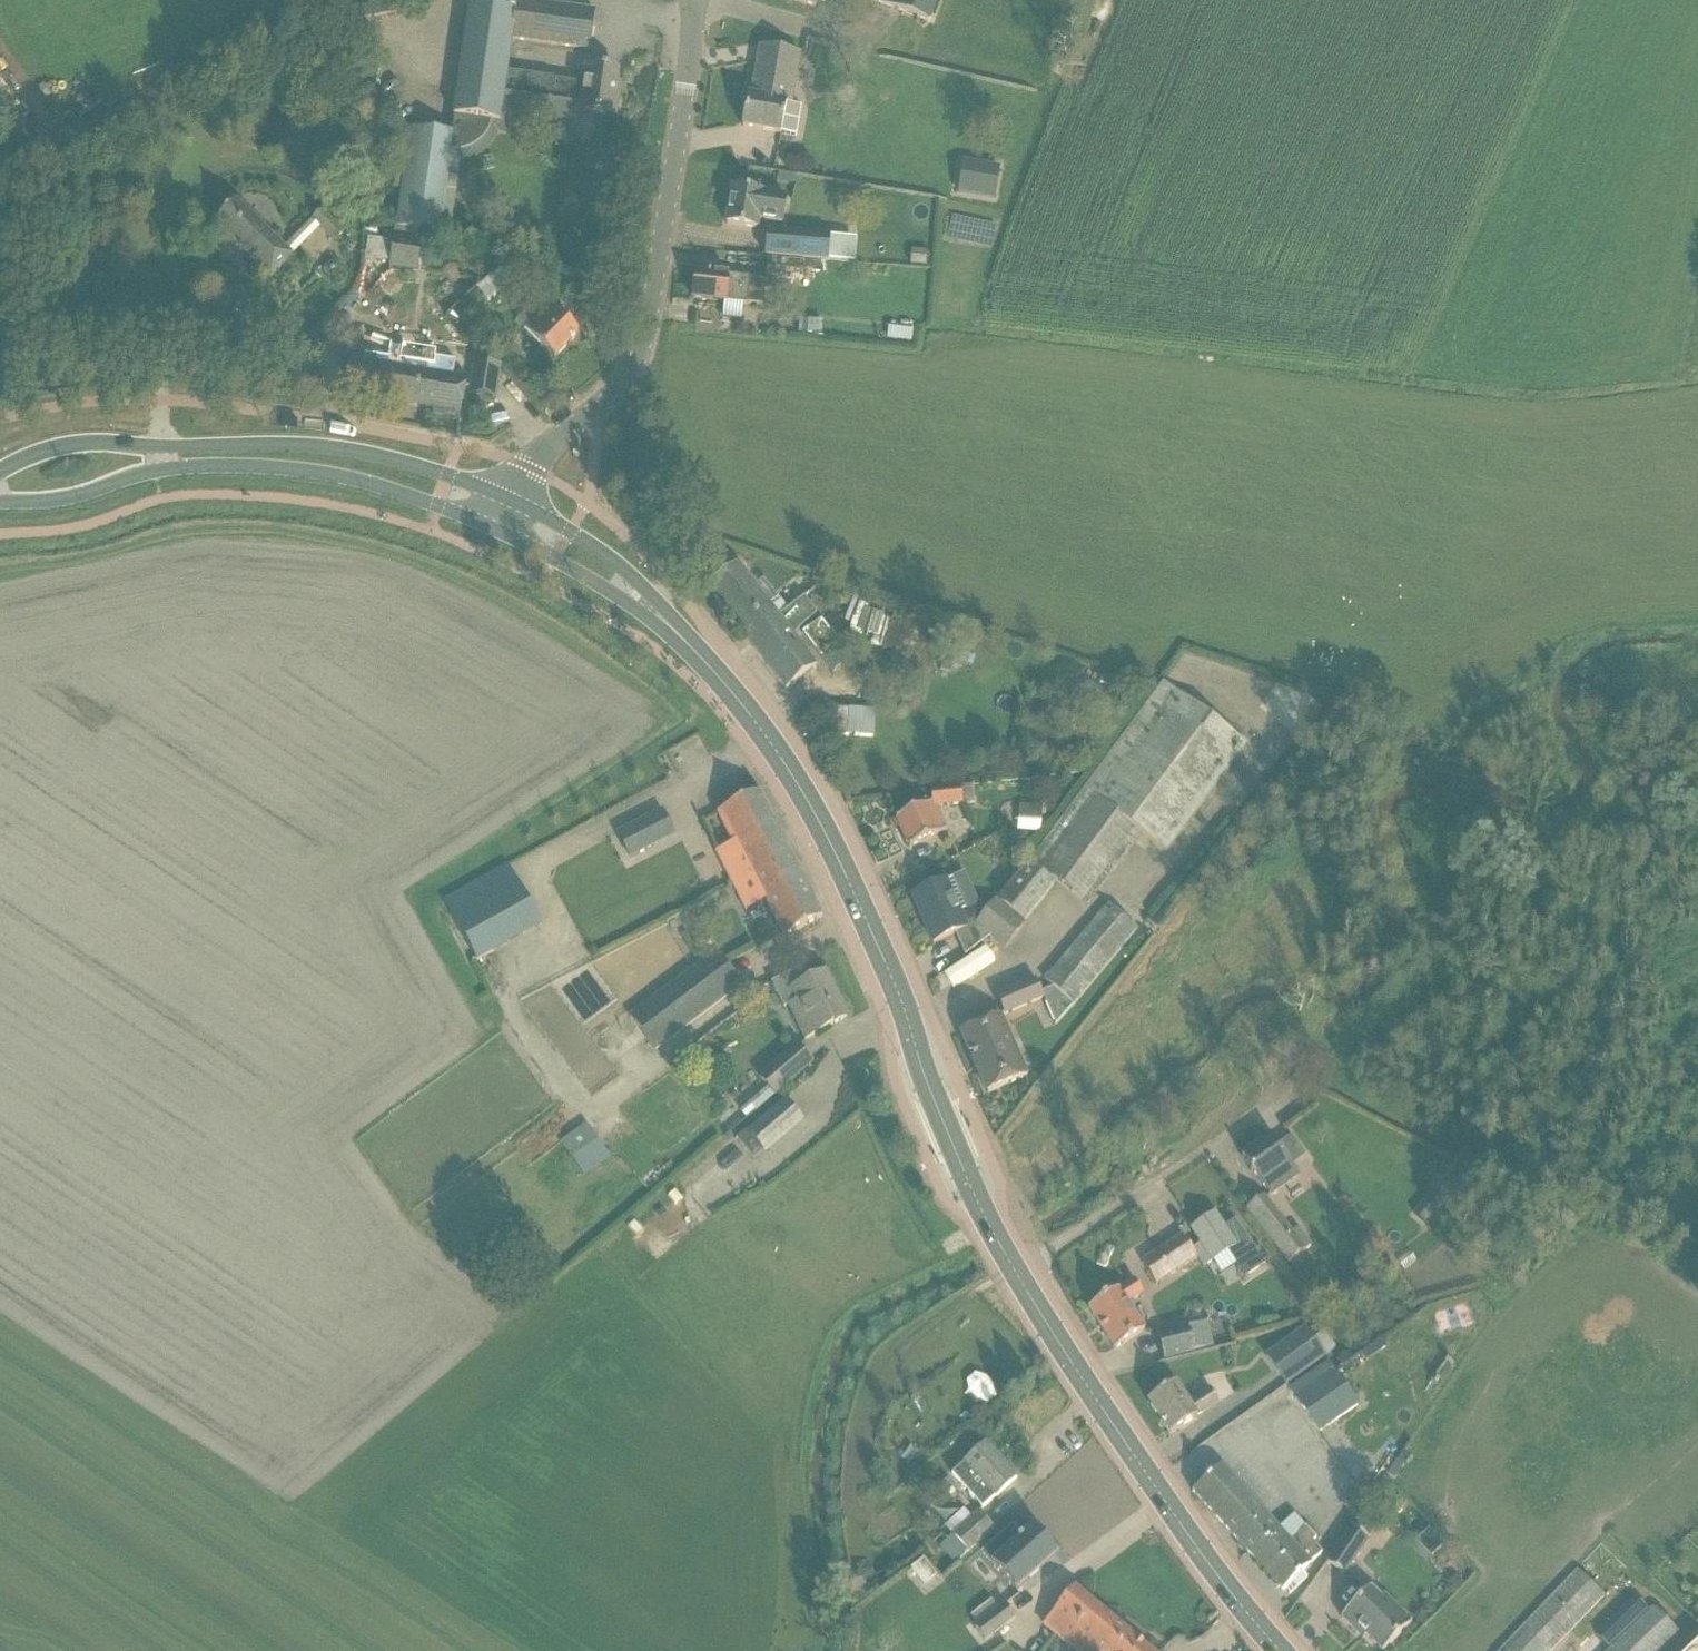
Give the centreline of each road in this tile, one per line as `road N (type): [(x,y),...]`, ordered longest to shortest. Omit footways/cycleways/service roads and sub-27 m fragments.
road 1 (primary): [(994,1232),(816,816),(723,683),(660,618)]
road 2 (unclassified): [(515,501),(534,469),(615,389),(647,324),(694,0)]
road 3 (primary): [(515,501),(410,461),(305,446),(66,445),(0,473)]
road 4 (primary): [(0,502),(73,497),(156,470),(259,467),(363,480),(498,528)]
road 5 (primary): [(994,1232),(1105,1416),(1281,1650)]
road 6 (primary): [(660,618),(626,572),(572,531),(515,501)]
road 7 (primary): [(498,528),(660,618)]

